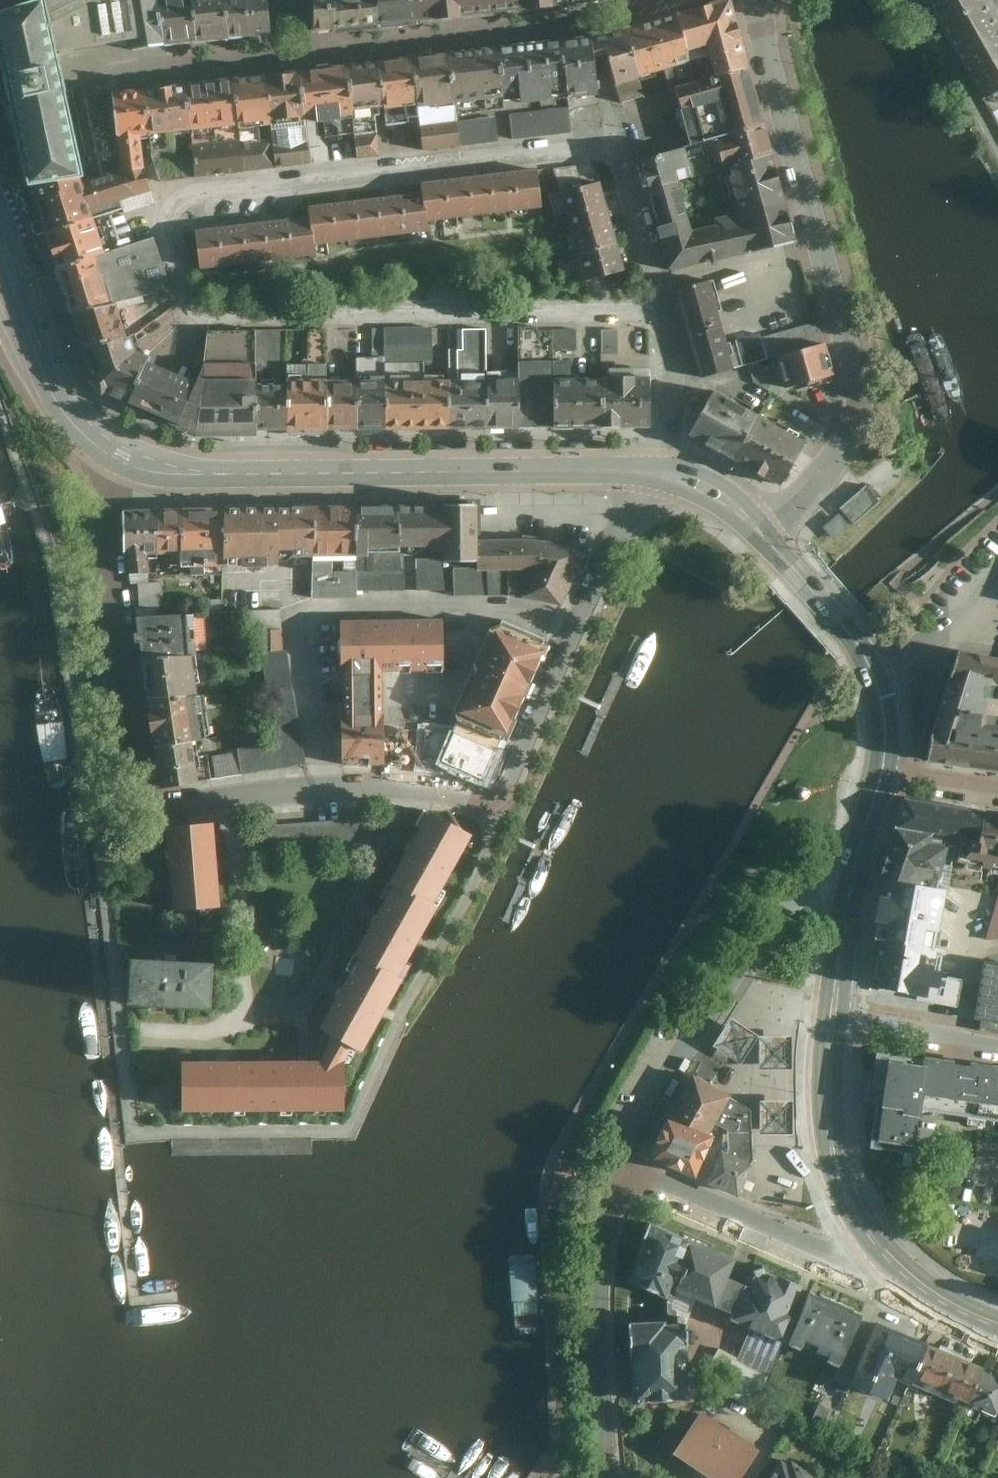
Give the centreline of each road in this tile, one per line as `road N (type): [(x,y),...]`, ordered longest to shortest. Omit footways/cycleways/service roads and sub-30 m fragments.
road 1 (residential): [(662,313),(617,142),(184,196),(167,224),(196,317)]
road 2 (residential): [(768,544),(838,461),(858,390),(756,0)]
road 3 (tertiary): [(118,457),(211,474),(640,472)]
road 4 (residential): [(196,317),(662,313)]
road 5 (residential): [(582,625),(517,606),(299,608),(331,781)]
road 6 (residential): [(851,885),(792,905),(768,926),(691,1037),(626,1168)]
road 7 (residential): [(331,781),(489,791),(509,785),(582,625)]
road 8 (residential): [(146,803),(101,504),(118,457)]
road 9 (residential): [(626,1168),(598,1273),(605,1477)]
road 10 (residential): [(626,1168),(852,1262),(890,1262)]
road 11 (tertiary): [(832,1022),(836,1166),(857,1219),(890,1262)]
road 12 (tertiary): [(0,244),(60,400),(88,436),(118,457)]
road 13 (residential): [(146,803),(331,781)]
road 14 (residential): [(832,1022),(997,1046)]
road 15 (residential): [(661,476),(676,373),(662,313)]
road 16 (tertiary): [(768,544),(850,633),(872,670)]
road 17 (residential): [(582,625),(640,472)]
road 18 (residential): [(872,670),(945,631),(997,581)]
road 19 (tertiary): [(851,885),(832,1022)]
road 20 (tertiary): [(661,476),(714,497),(768,544)]
road 21 (tertiary): [(890,1262),(942,1303),(997,1327)]

